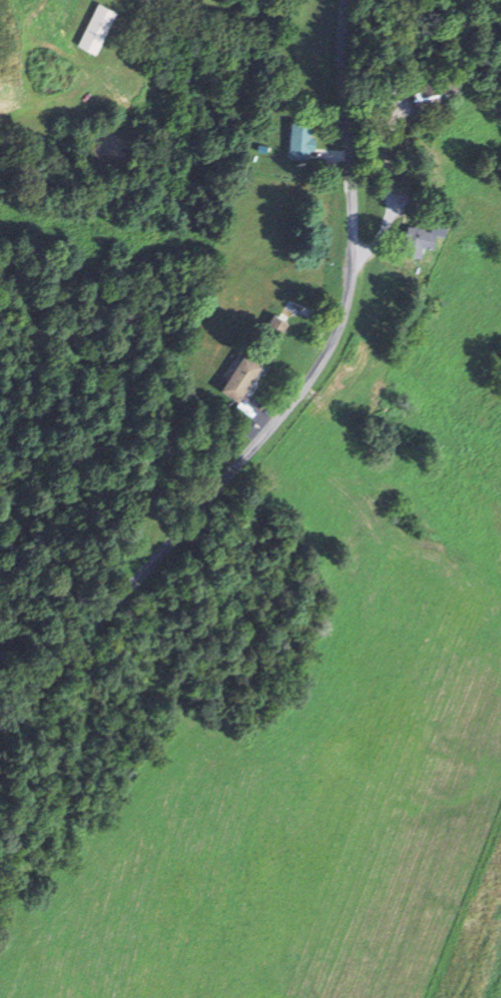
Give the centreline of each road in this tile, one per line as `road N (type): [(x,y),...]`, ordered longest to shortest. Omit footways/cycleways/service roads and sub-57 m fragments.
road 1 (residential): [(347,0),(343,87),(356,246),(333,344),(271,429),(0,721)]

